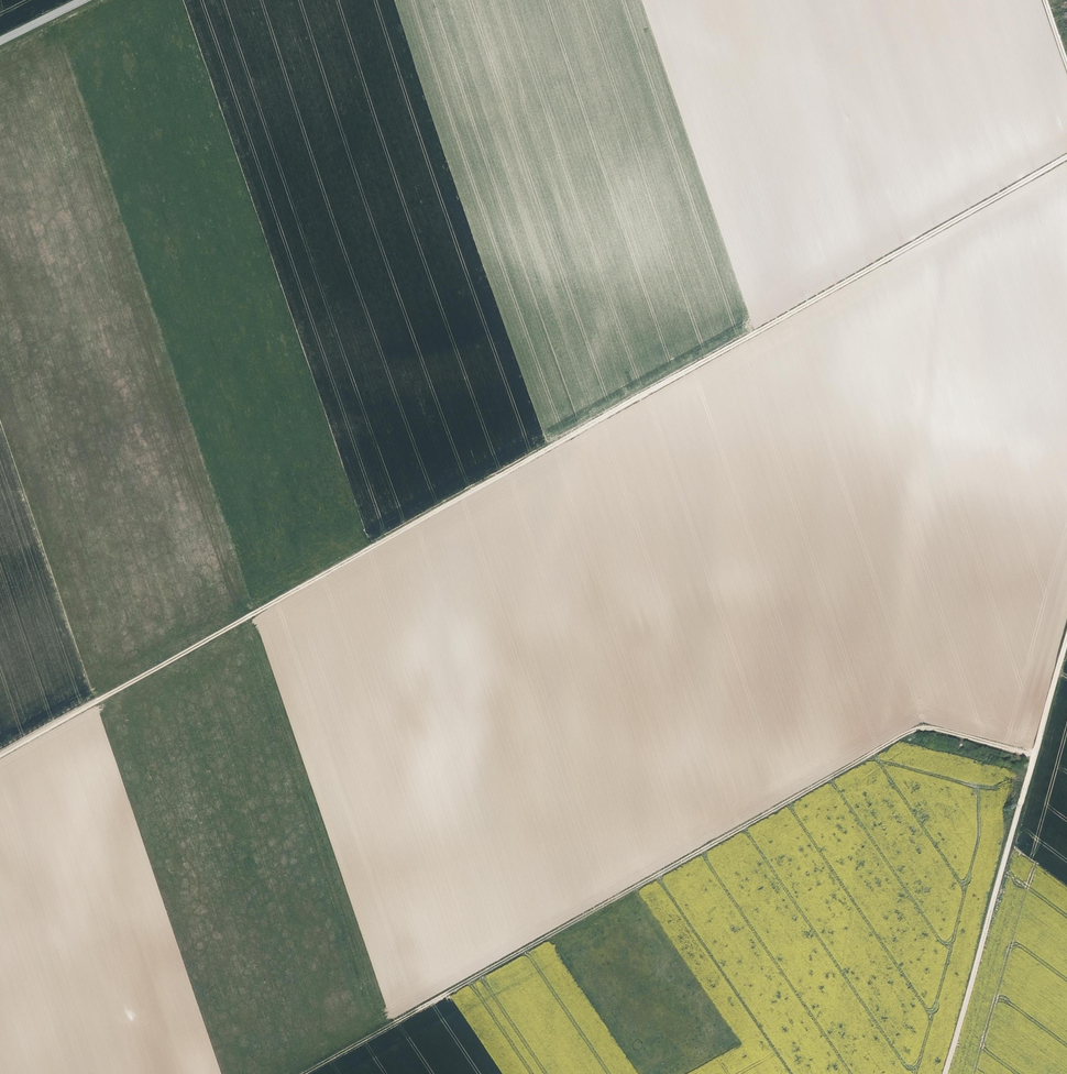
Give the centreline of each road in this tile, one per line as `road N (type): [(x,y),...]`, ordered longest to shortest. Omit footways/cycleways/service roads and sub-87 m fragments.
road 1 (track): [(0,754),(1066,157)]
road 2 (track): [(299,1073),(908,731),(938,728),(1034,754)]
road 3 (track): [(1066,636),(944,1073)]

